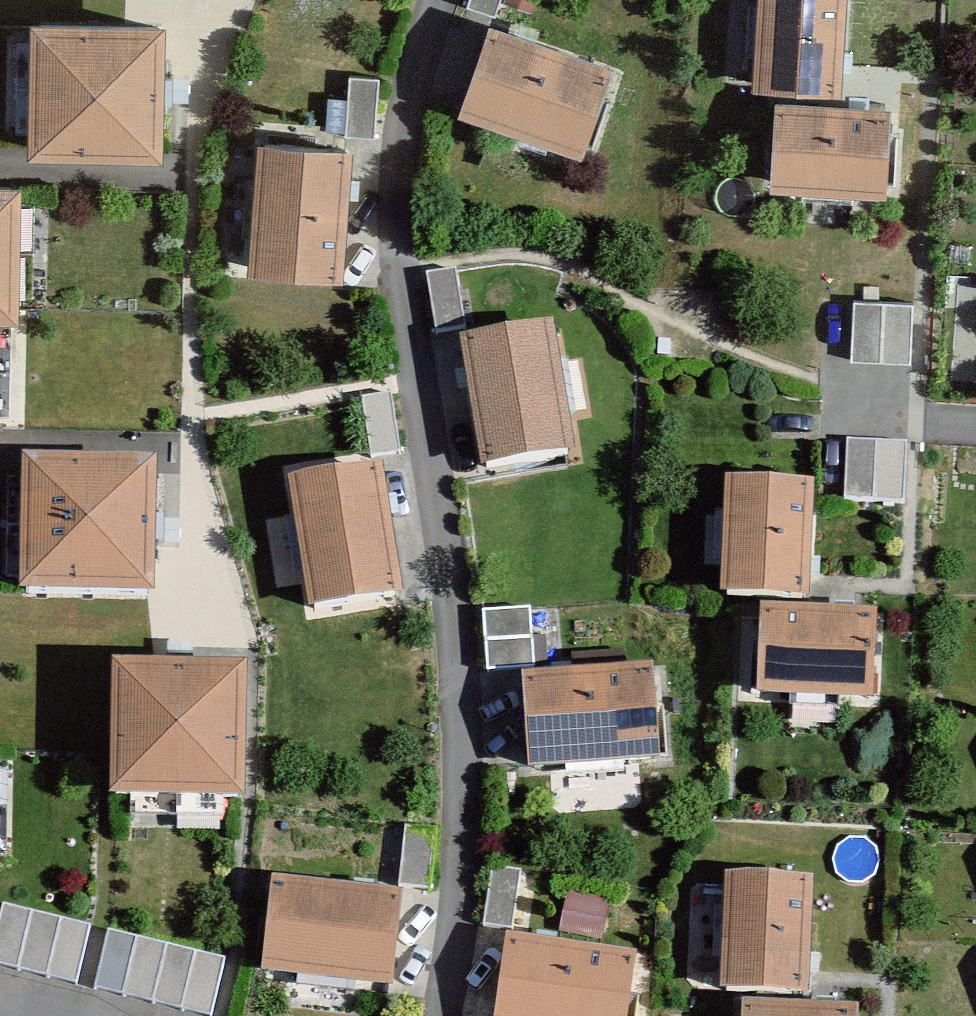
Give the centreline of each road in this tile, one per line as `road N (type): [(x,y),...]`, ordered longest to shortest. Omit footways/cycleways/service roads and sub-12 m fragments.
road 1 (residential): [(447,1015),(472,805),(459,607),(403,269),(408,129),(440,0)]

